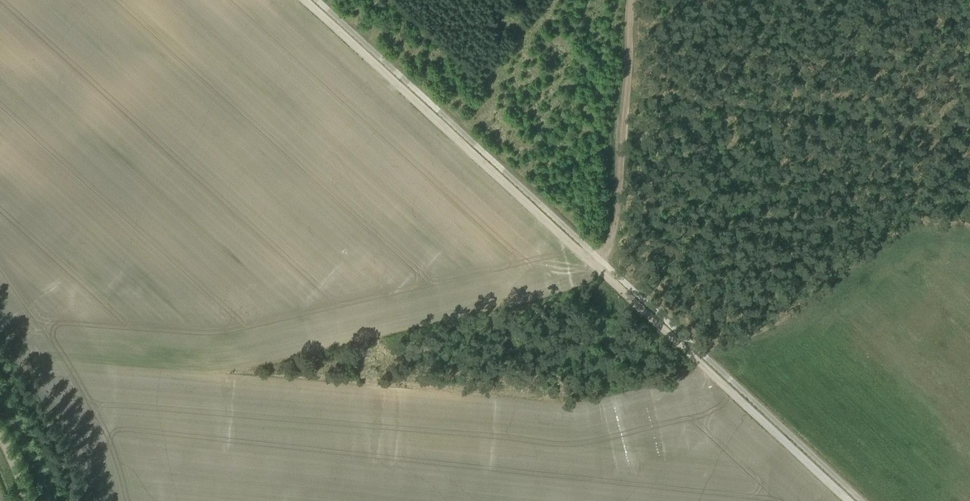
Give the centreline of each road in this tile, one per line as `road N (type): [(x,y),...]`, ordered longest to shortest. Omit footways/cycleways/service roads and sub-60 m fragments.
road 1 (track): [(303,0),(849,500)]
road 2 (track): [(598,267),(631,0)]

